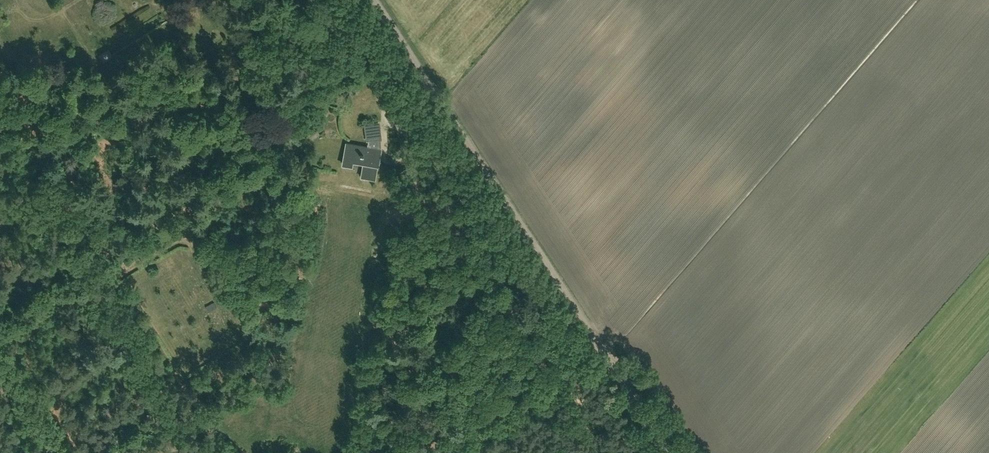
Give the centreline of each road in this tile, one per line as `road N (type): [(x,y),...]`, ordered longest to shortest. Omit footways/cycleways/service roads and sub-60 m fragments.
road 1 (unclassified): [(668,452),(373,0)]

